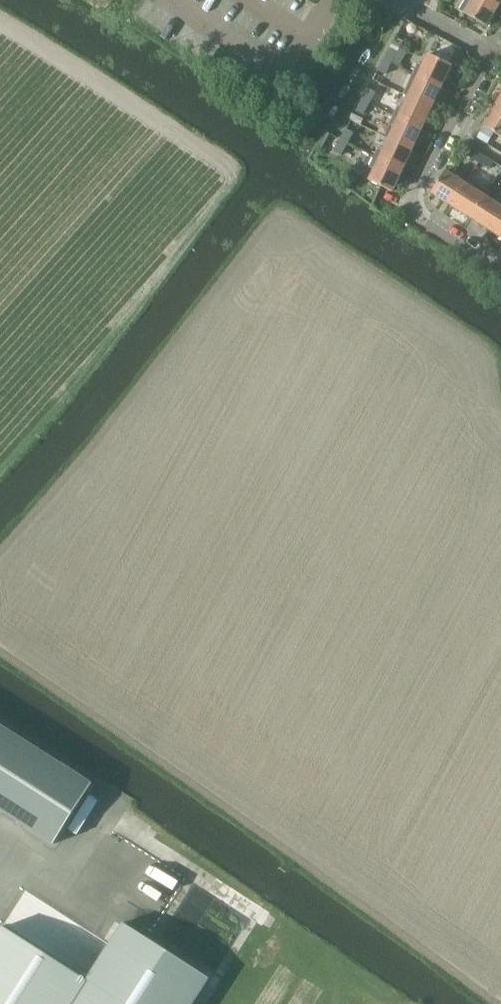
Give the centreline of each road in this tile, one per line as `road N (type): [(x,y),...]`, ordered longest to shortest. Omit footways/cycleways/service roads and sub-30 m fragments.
road 1 (residential): [(500,47),(412,207),(500,272)]

